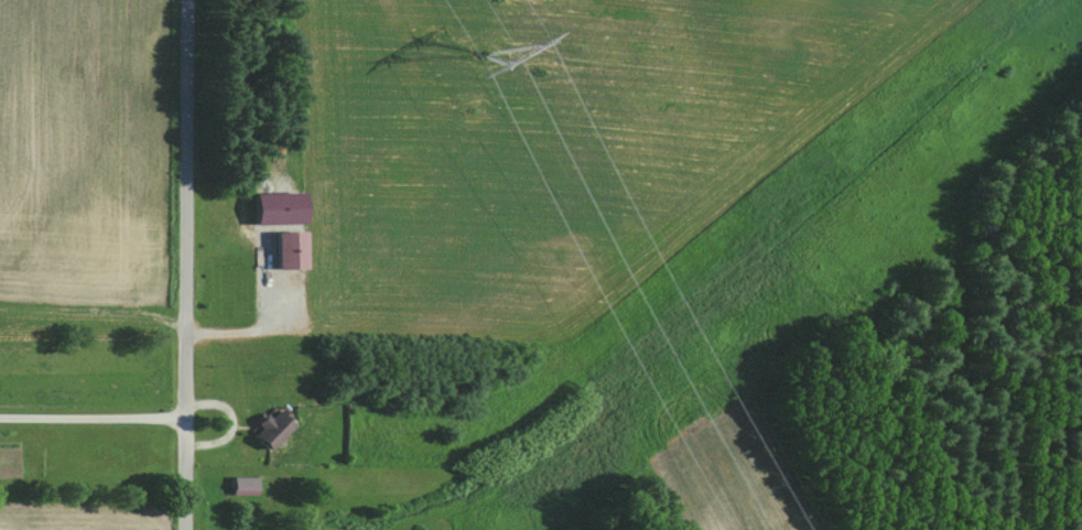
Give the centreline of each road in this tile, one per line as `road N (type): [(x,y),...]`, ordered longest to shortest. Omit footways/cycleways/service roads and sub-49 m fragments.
road 1 (residential): [(185,529),(188,0)]

